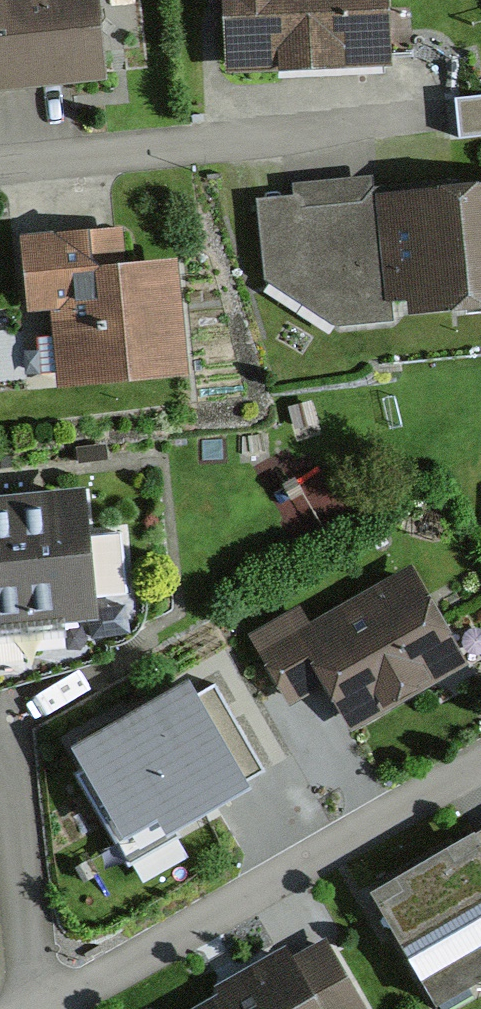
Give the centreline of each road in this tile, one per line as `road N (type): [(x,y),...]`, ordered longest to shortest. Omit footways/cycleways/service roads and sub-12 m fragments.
road 1 (residential): [(51,1008),(480,762)]
road 2 (residential): [(432,119),(0,164)]
road 3 (residential): [(0,776),(40,1008)]

